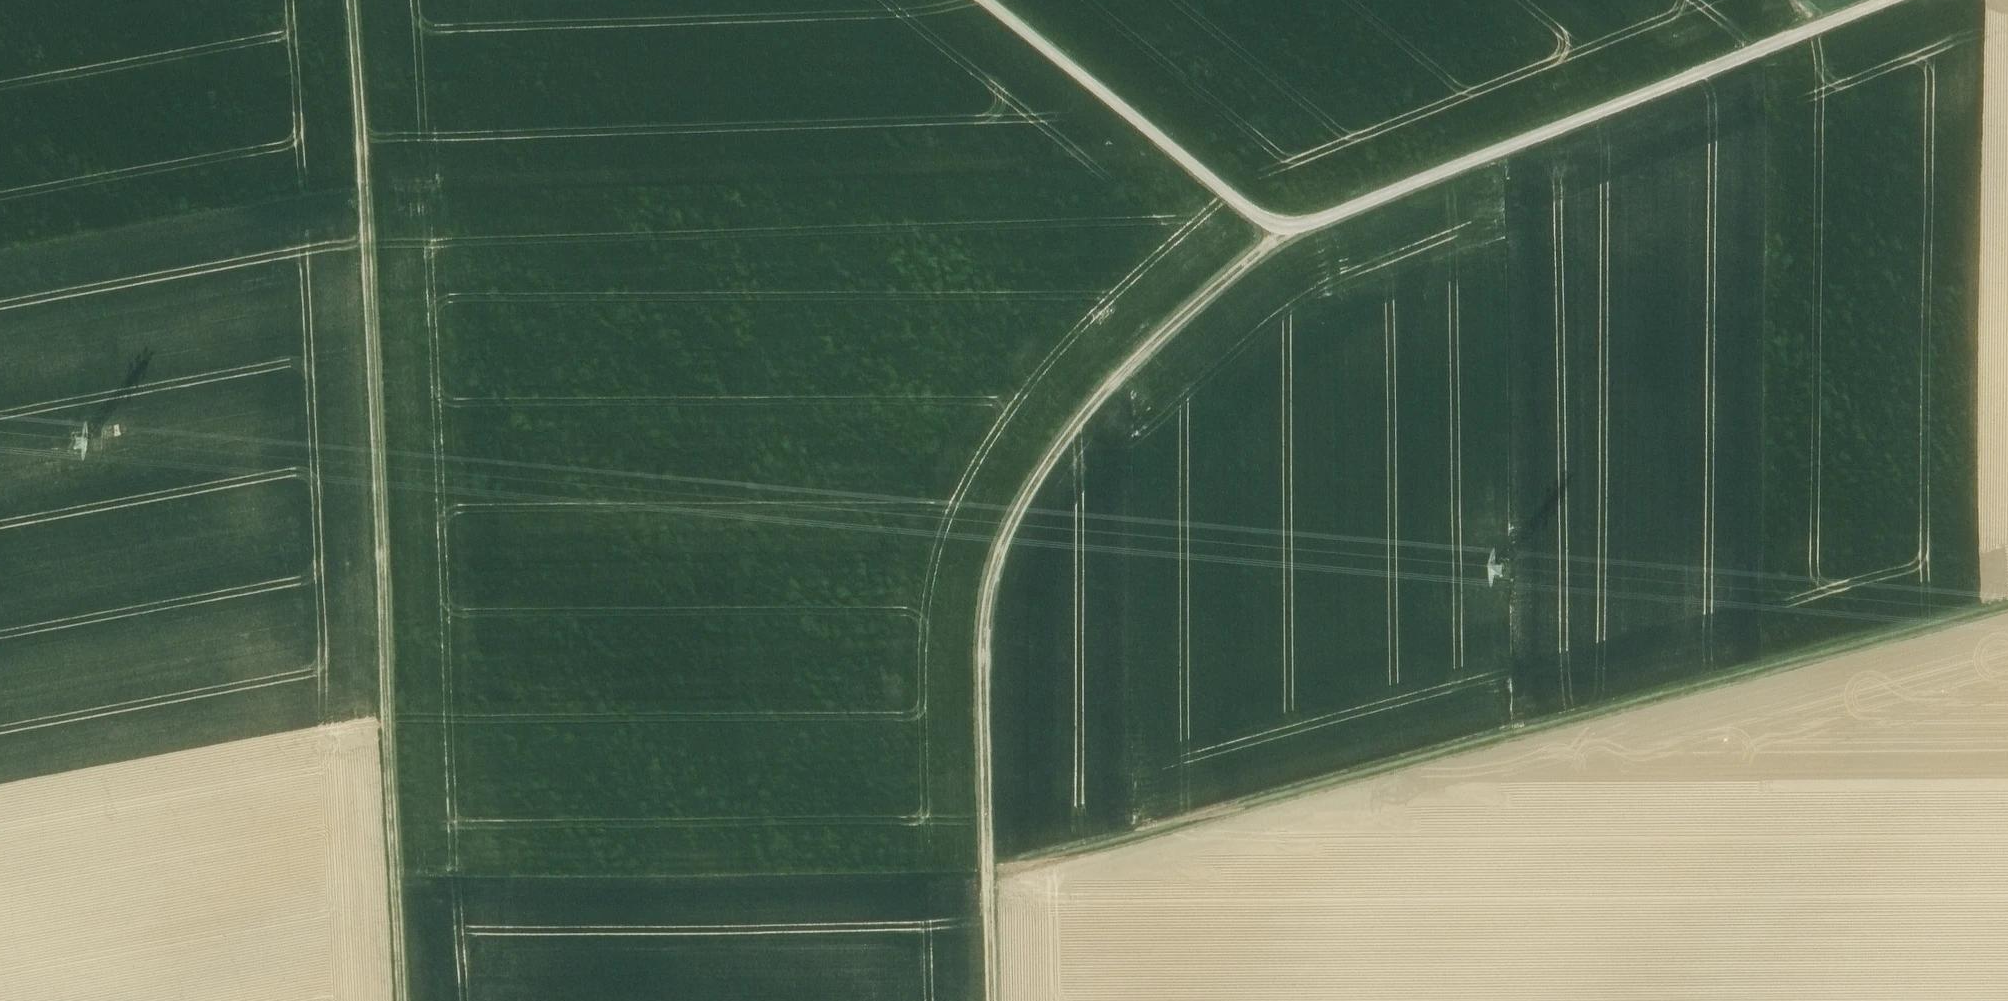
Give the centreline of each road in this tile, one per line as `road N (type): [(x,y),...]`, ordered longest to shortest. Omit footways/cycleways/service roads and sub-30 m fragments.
road 1 (track): [(987,871),(2007,599)]
road 2 (track): [(1896,0),(1276,238),(983,0)]
road 3 (track): [(354,0),(390,481),(416,1000)]
road 4 (track): [(988,1000),(979,652),(1009,524),(1100,395),(1276,238)]

